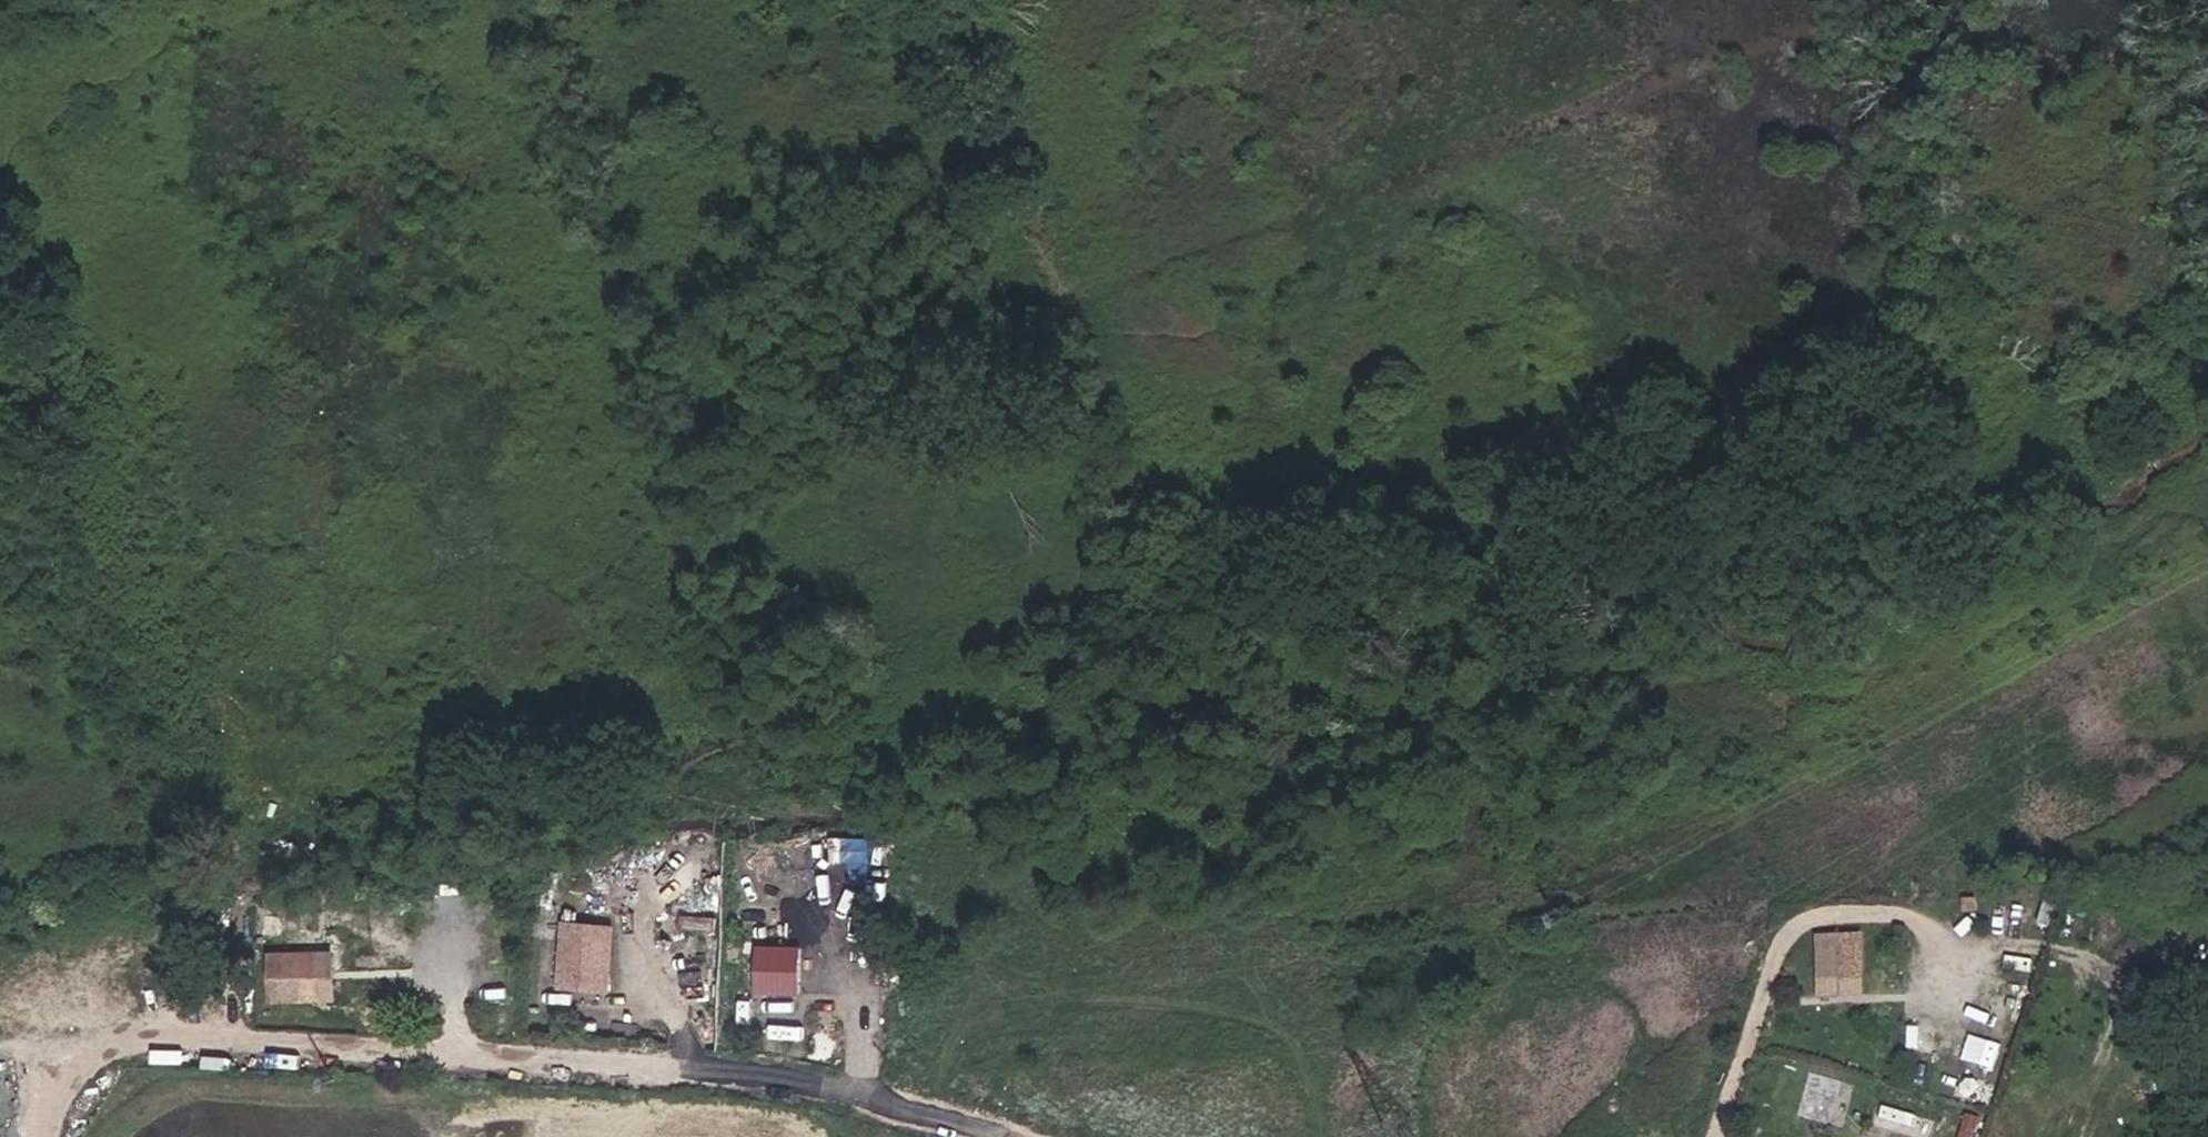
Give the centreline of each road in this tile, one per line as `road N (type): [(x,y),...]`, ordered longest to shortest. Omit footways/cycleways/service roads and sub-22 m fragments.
road 1 (track): [(0,1057),(216,1047),(660,1078),(934,1136)]

